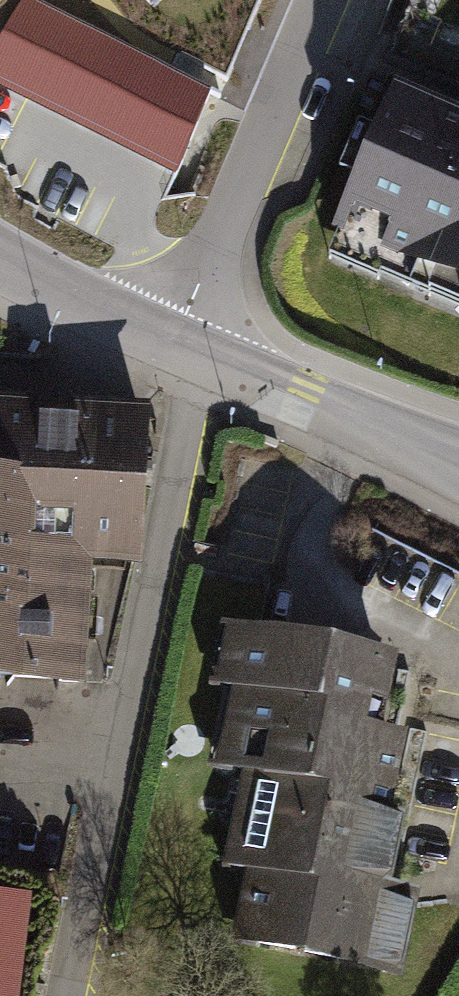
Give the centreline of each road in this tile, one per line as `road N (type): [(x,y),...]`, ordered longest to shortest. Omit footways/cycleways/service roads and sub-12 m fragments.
road 1 (residential): [(201,359),(67,995)]
road 2 (residential): [(175,347),(318,0)]
road 3 (tertiary): [(201,359),(458,468)]
road 4 (tertiary): [(0,259),(175,347)]

